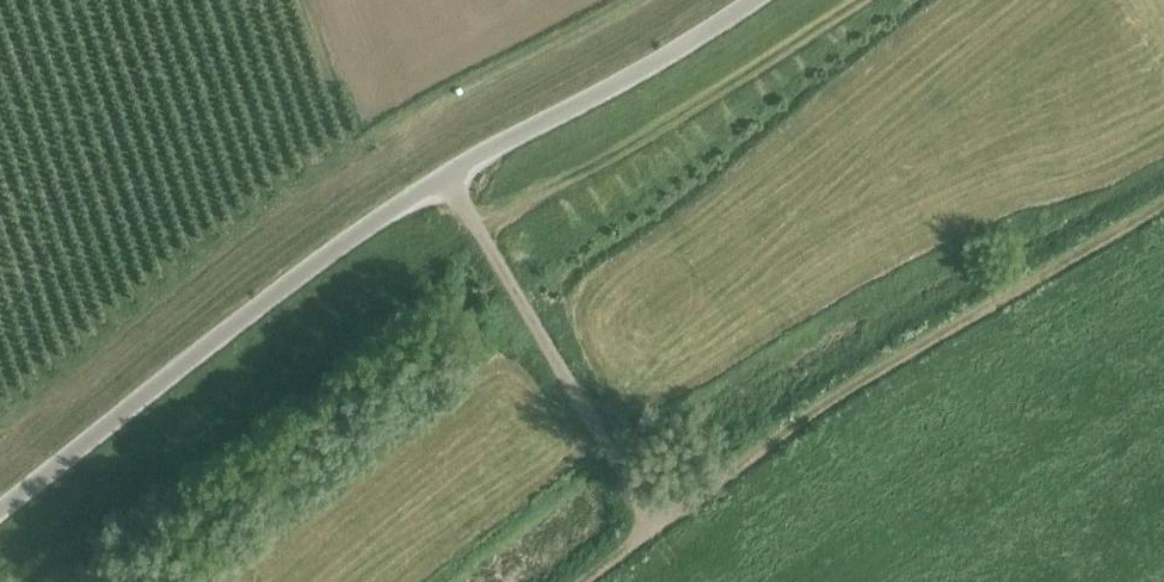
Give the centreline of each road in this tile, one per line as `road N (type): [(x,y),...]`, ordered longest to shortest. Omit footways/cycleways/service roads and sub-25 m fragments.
road 1 (track): [(584,581),(859,385),(1163,203)]
road 2 (unclassified): [(0,520),(283,295),(452,175)]
road 3 (unclassified): [(452,175),(651,527)]
road 4 (unclassified): [(452,175),(644,72),(752,0)]

